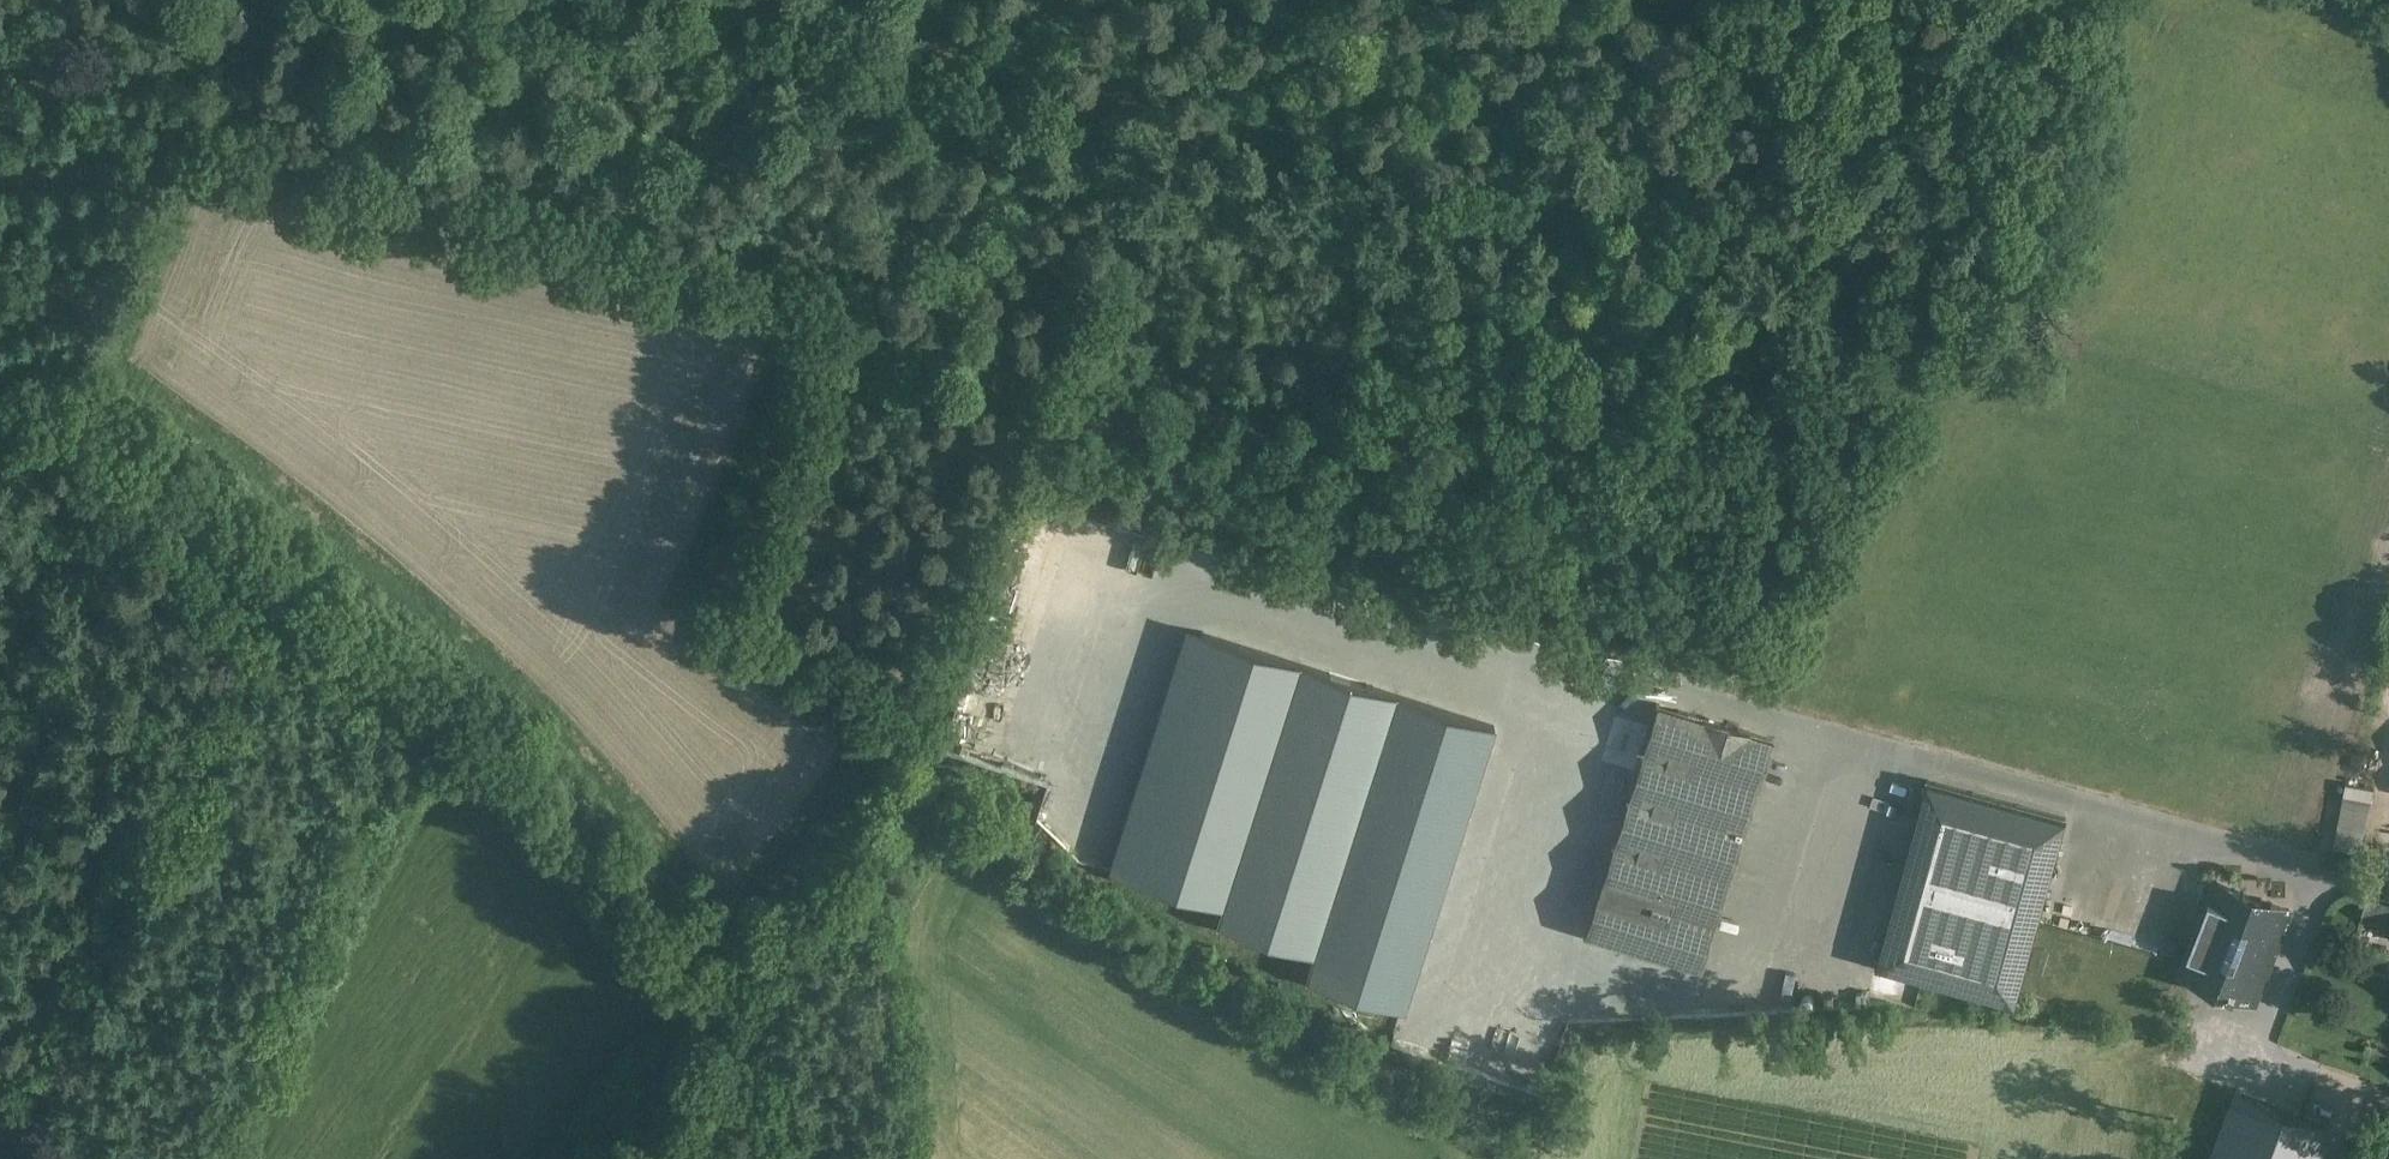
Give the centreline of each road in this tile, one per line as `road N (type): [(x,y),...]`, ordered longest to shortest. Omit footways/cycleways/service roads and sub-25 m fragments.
road 1 (track): [(0,389),(148,459),(209,500),(284,570),(419,673),(689,976),(815,1158)]

